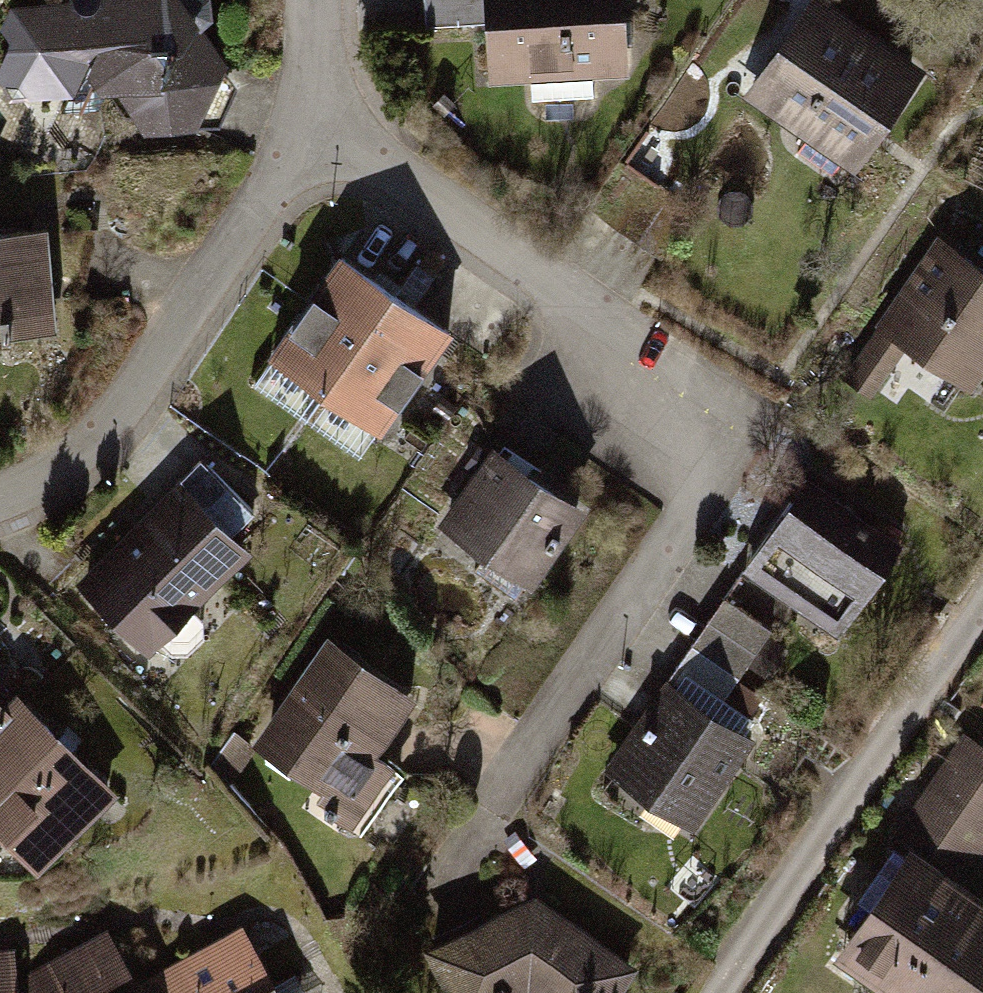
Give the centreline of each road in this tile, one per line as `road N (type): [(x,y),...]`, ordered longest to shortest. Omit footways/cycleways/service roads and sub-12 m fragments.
road 1 (residential): [(318,105),(551,283),(611,386),(706,452),(701,498),(495,797)]
road 2 (residential): [(318,105),(119,408),(60,467),(0,497)]

